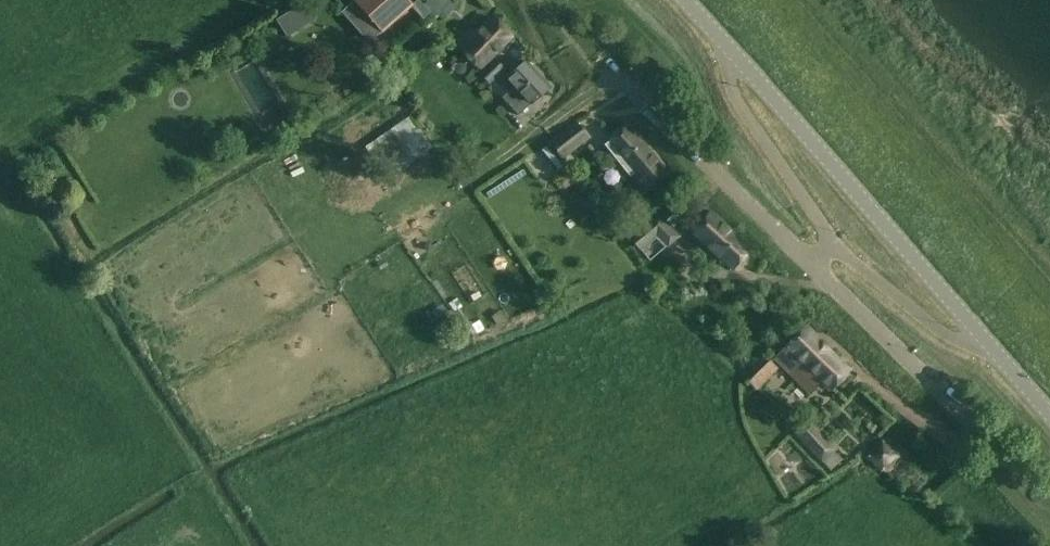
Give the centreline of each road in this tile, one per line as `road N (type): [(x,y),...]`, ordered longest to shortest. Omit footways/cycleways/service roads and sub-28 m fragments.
road 1 (unclassified): [(998,355),(732,54)]
road 2 (unclassified): [(612,73),(814,264)]
road 3 (unclassified): [(814,264),(1006,454)]
road 4 (unclassified): [(732,54),(733,86),(834,245)]
road 5 (unclassified): [(834,245),(940,332),(998,355)]

